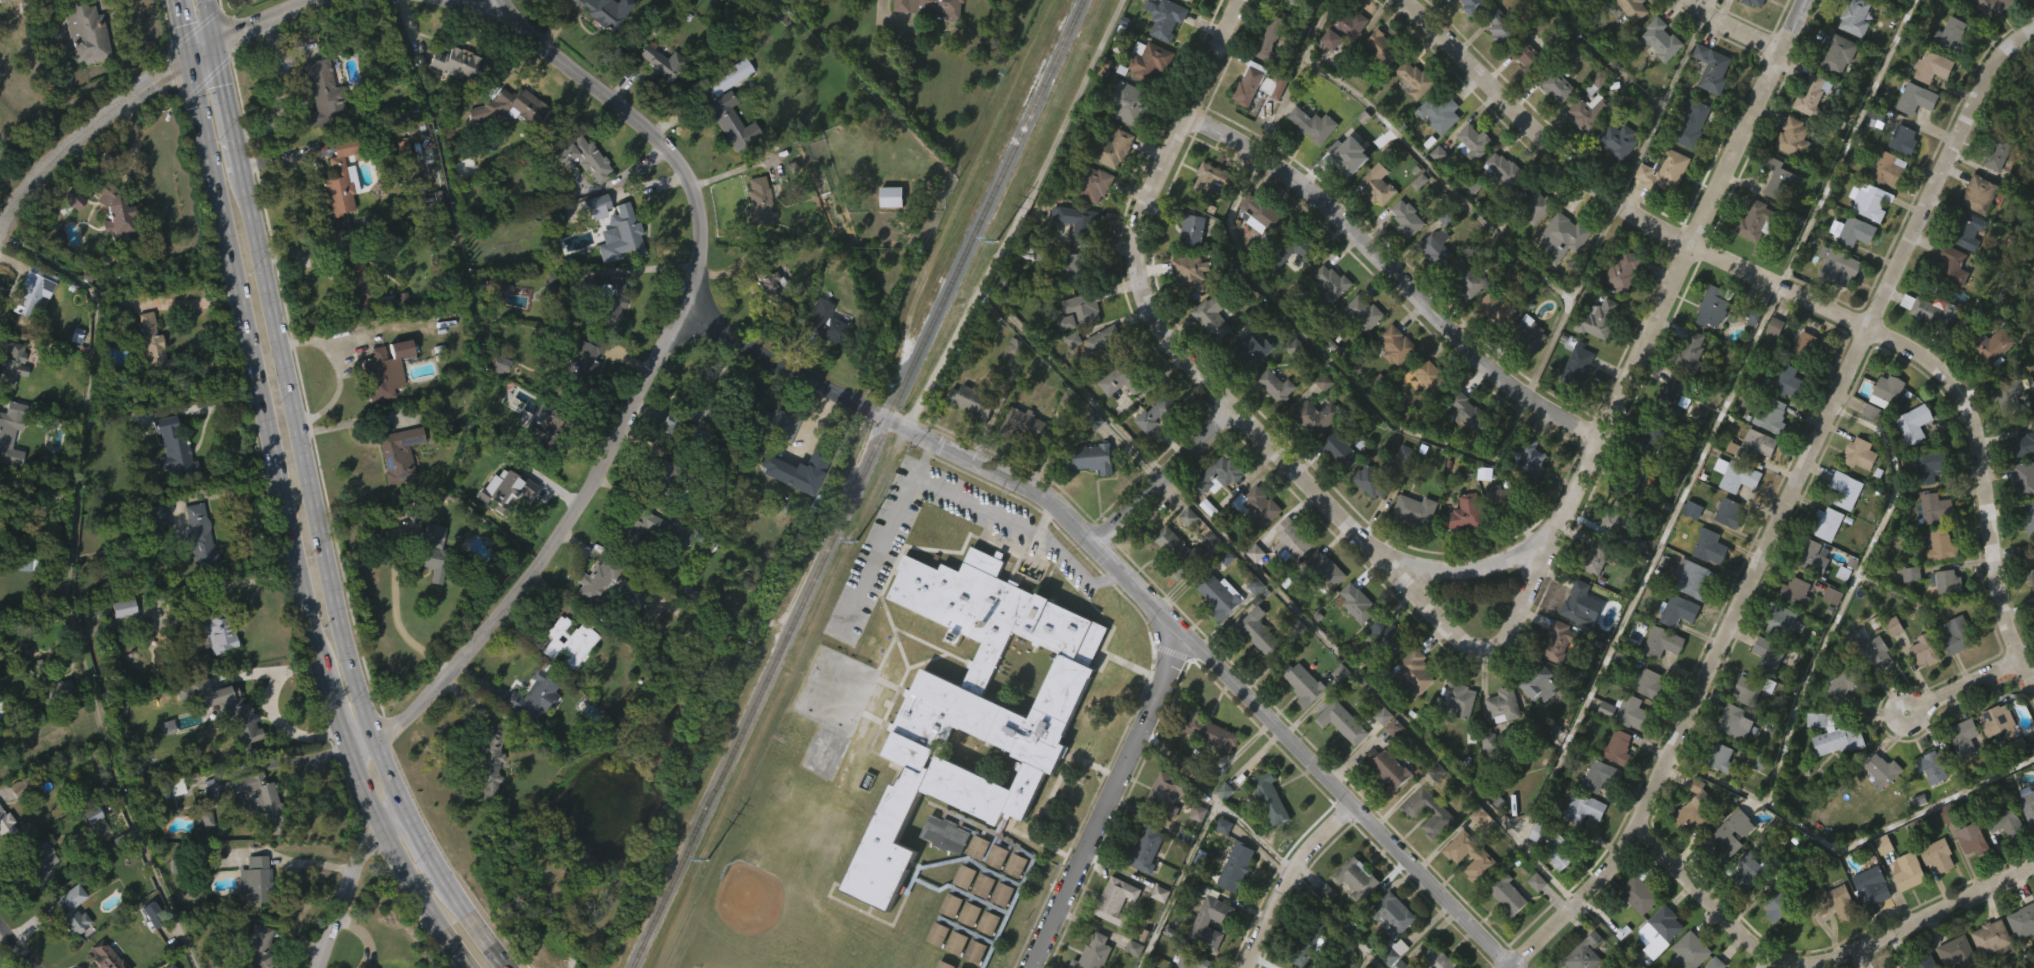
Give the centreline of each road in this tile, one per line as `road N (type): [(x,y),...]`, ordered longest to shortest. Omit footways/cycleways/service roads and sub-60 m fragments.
road 1 (residential): [(1507,967),(1609,868),(1635,823),(1969,108),(2015,27),(2033,22)]
road 2 (residential): [(692,281),(736,344),(1049,497),(1517,967)]
road 3 (residential): [(355,773),(508,606),(584,496),(640,404),(692,281),(701,237),(697,194),(652,132),(551,51),(422,0)]
road 4 (residential): [(1417,573),(1505,561),(1542,545),(1566,517),(1806,0)]
road 5 (primary): [(399,799),(320,536),(243,173)]
road 6 (primary): [(189,57),(321,659)]
road 7 (residential): [(1403,0),(1618,202),(1867,327)]
road 8 (residential): [(1187,114),(1301,180),(1505,385),(1599,437)]
road 9 (residential): [(1635,823),(1750,945),(1772,959),(1809,965),(2033,863)]
road 10 (residential): [(1138,235),(1137,282),(1169,342),(1386,559),(1417,573)]
road 11 (residential): [(2033,690),(2000,592),(1968,410),(1936,365),(1867,327)]
road 12 (residential): [(1034,967),(1166,679),(1179,627)]
road 13 (primary): [(339,729),(380,827),(471,967)]
road 14 (residential): [(1138,235),(1240,0)]
road 15 (residential): [(0,216),(55,151),(189,57)]
road 16 (residential): [(1417,573),(1455,634),(1486,653),(1519,630),(1542,545)]
road 17 (residential): [(1247,967),(1303,856),(1353,804)]
road 18 (residential): [(1095,545),(1231,407)]
road 19 (residential): [(318,967),(359,855),(399,799)]
road 20 (primary): [(243,173),(215,40)]
road 21 (residential): [(1910,716),(2019,659)]

